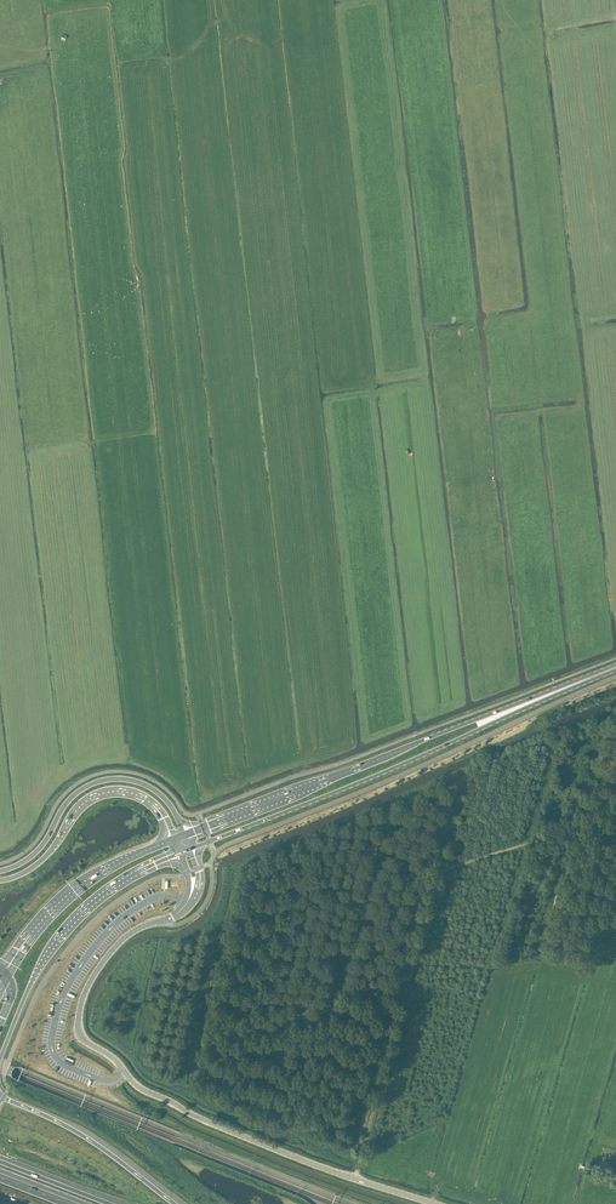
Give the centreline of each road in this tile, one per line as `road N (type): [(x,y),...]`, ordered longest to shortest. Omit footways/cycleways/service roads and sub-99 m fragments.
road 1 (tertiary): [(438,1203),(195,1115),(138,1085),(85,1042),(78,1029),(82,998),(99,968),(129,934),(163,921)]
road 2 (primary): [(511,710),(185,834)]
road 3 (primary): [(192,848),(400,765),(511,710)]
road 4 (primary): [(0,1058),(58,938),(106,891),(178,854)]
road 5 (tertiary): [(185,834),(169,802),(146,785),(98,782),(71,798),(39,849),(0,872)]
road 6 (tertiary): [(0,880),(41,861),(79,807),(104,793),(146,799),(172,840)]
road 7 (primary): [(172,840),(66,897),(19,949),(7,978)]
road 8 (motorway): [(179,1203),(80,1134),(0,1096)]

